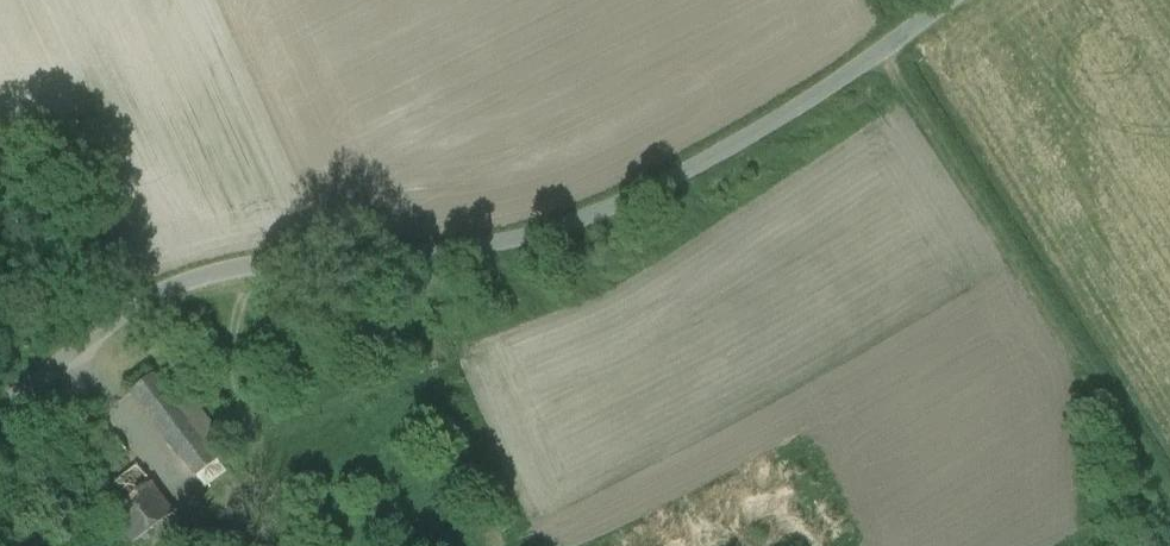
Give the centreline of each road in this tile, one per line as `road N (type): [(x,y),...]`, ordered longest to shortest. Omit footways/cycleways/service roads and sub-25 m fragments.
road 1 (residential): [(0,402),(138,298),(267,259),(471,249),(621,204),(787,113),(953,0)]
road 2 (track): [(878,52),(1169,504)]

